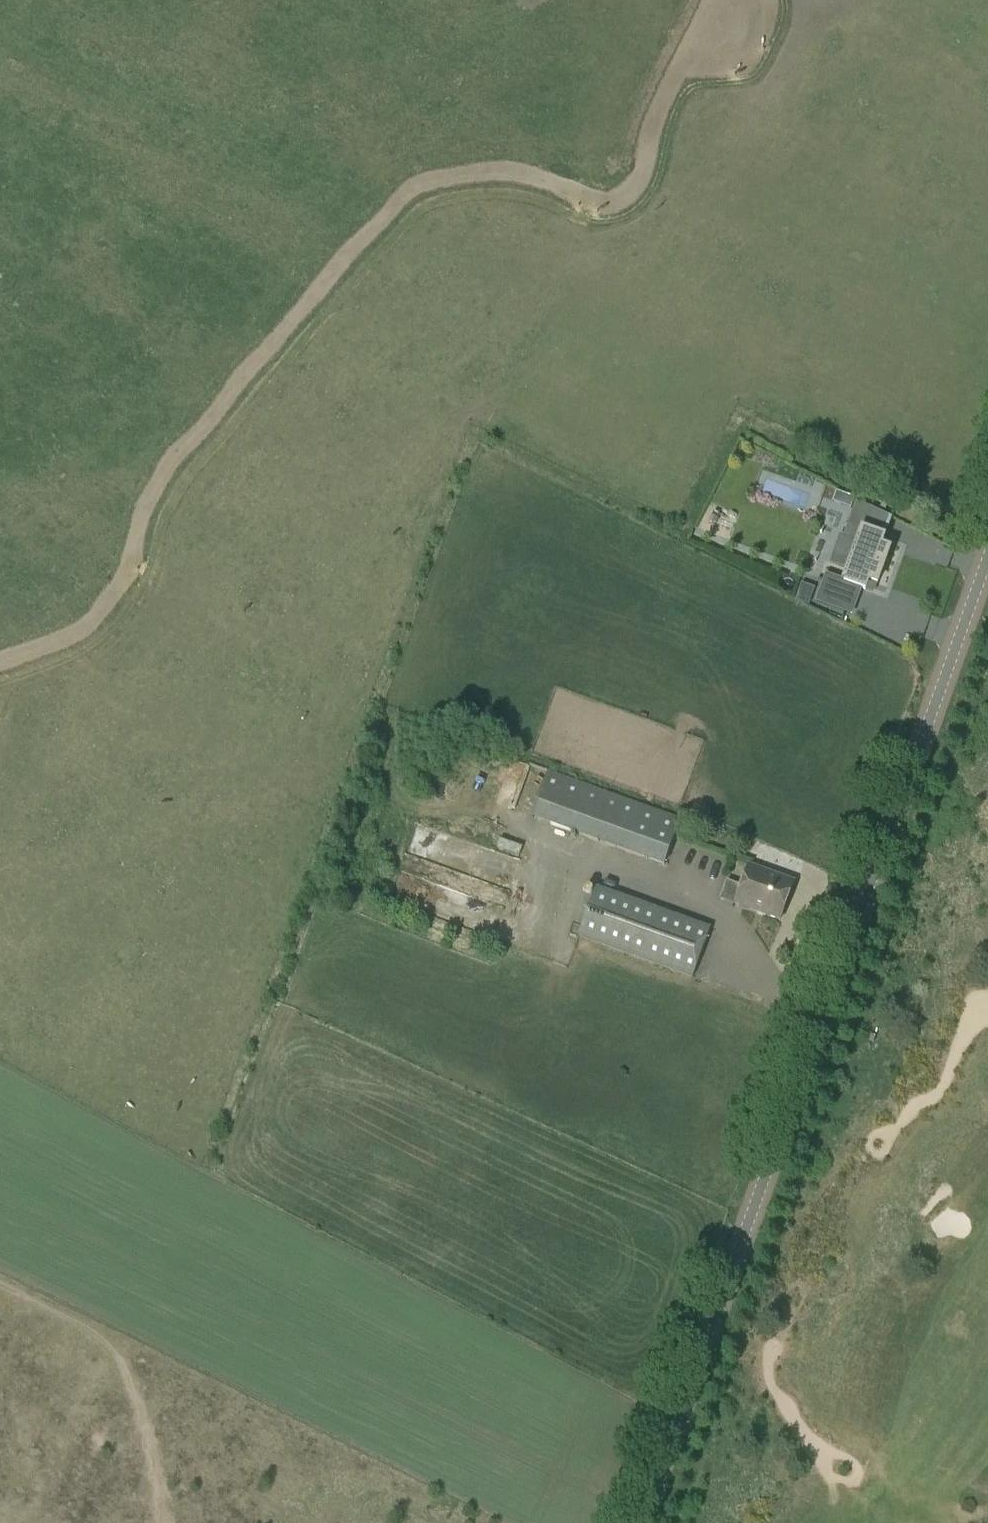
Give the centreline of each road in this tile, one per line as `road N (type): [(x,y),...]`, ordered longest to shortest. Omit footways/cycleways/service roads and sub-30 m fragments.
road 1 (track): [(0,686),(77,655),(112,628),(142,586),(176,494),(412,211),(489,188),(581,221),(621,218),(656,184),(682,95),(760,69),(782,24),(783,0)]
road 2 (secondary): [(640,1522),(987,557)]

